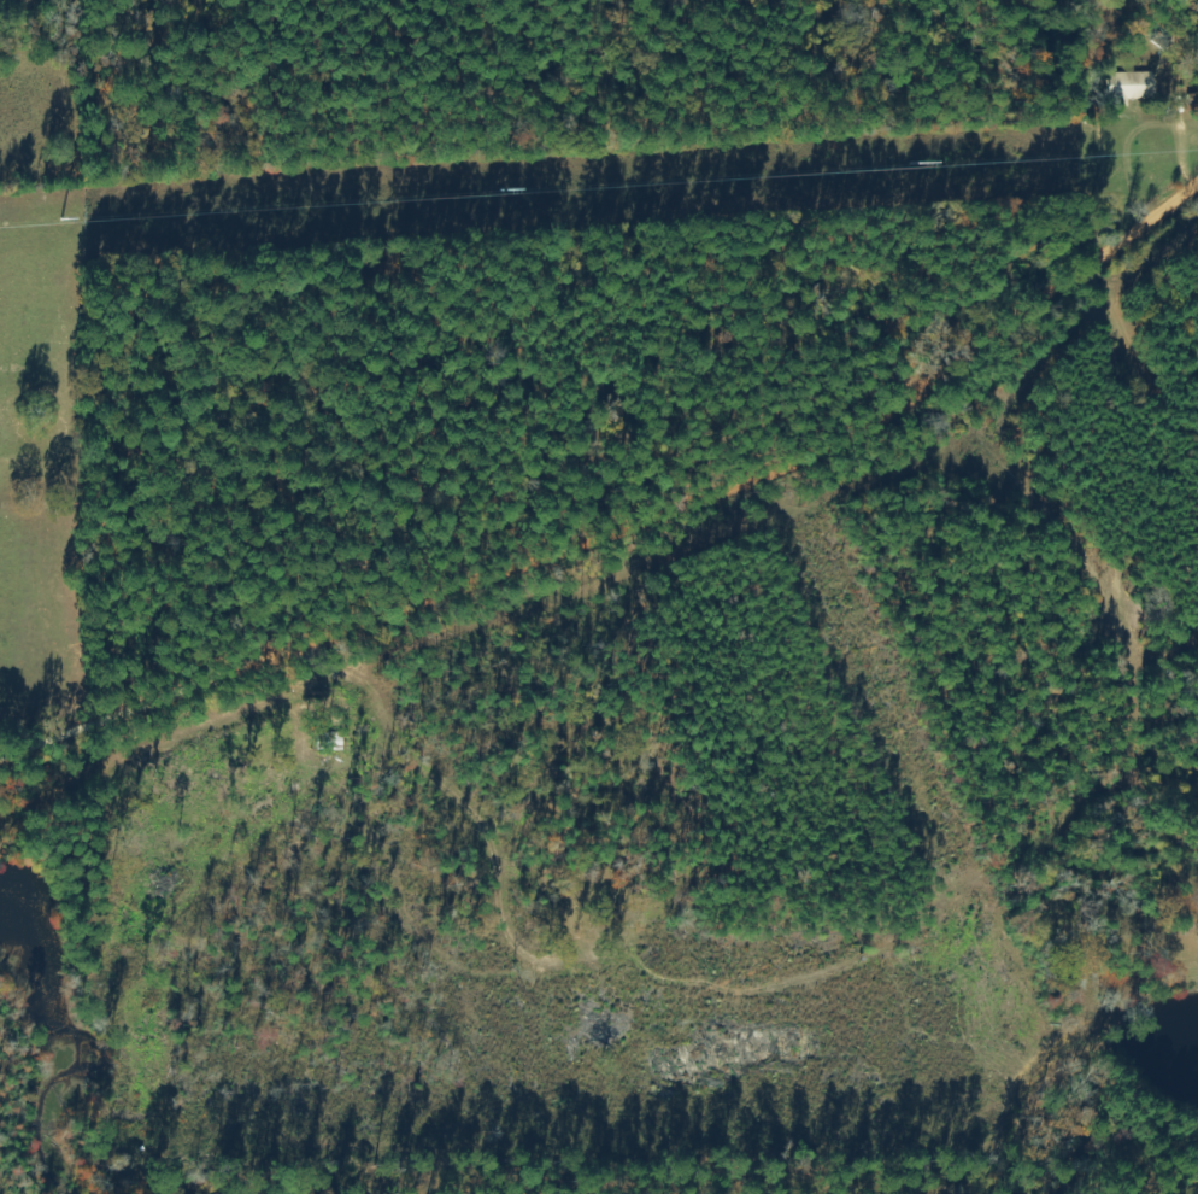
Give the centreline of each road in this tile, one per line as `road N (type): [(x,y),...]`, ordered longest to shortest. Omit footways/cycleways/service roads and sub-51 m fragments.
road 1 (residential): [(0,773),(698,543),(859,470),(1197,218)]
road 2 (residential): [(1034,0),(1049,252),(1079,308)]

